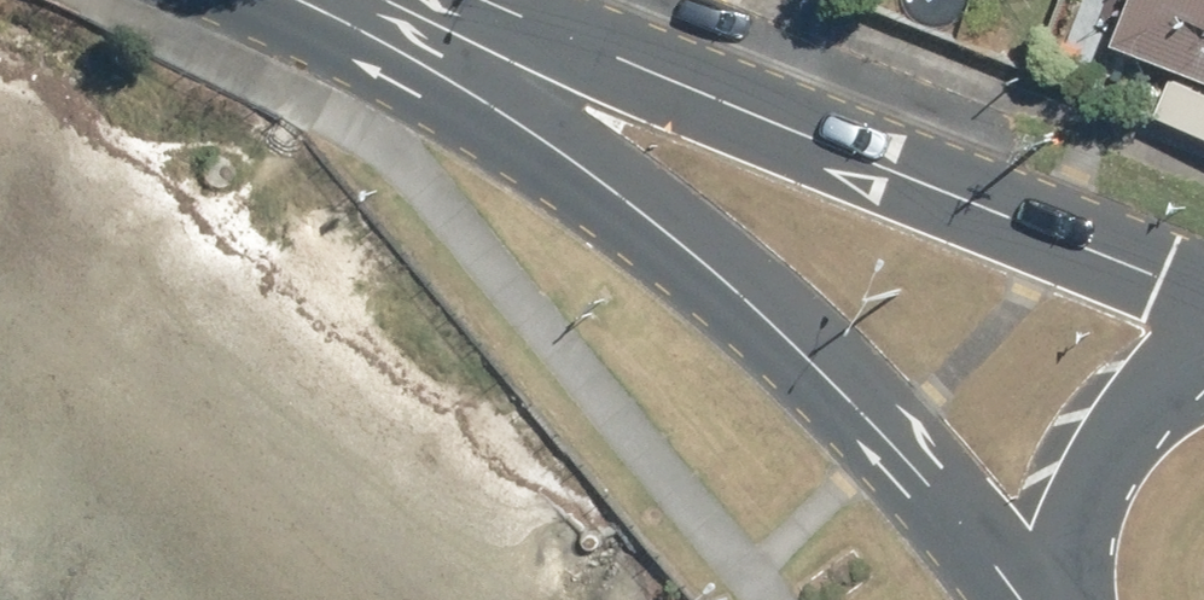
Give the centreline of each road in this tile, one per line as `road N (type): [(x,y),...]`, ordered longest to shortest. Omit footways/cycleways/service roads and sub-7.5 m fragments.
road 1 (secondary): [(1030,599),(892,439),(707,257),(471,52)]
road 2 (secondary): [(471,52),(1080,245),(1203,297)]
road 3 (secondary): [(1071,599),(1072,537),(1095,474),(1135,420),(1203,376)]

